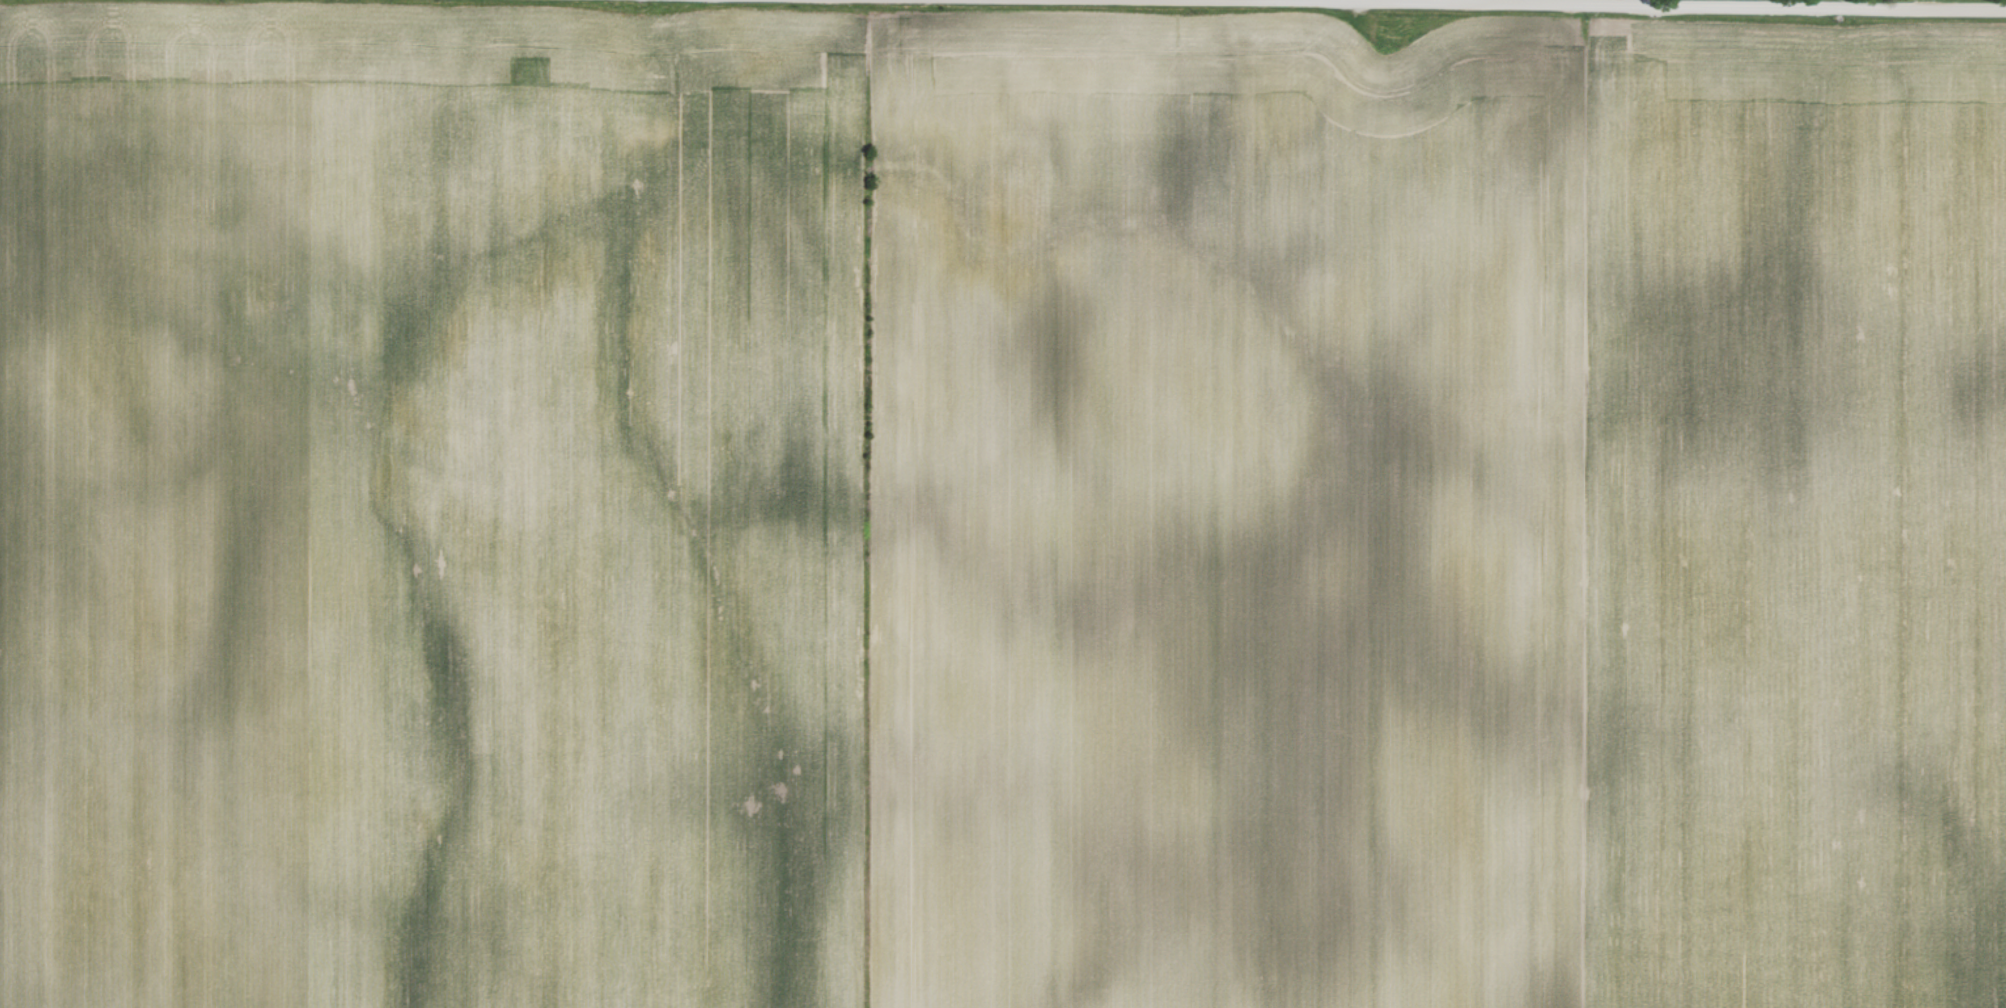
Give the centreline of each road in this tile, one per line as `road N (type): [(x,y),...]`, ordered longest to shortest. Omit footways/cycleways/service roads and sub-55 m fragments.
road 1 (residential): [(2005,9),(1170,0)]

